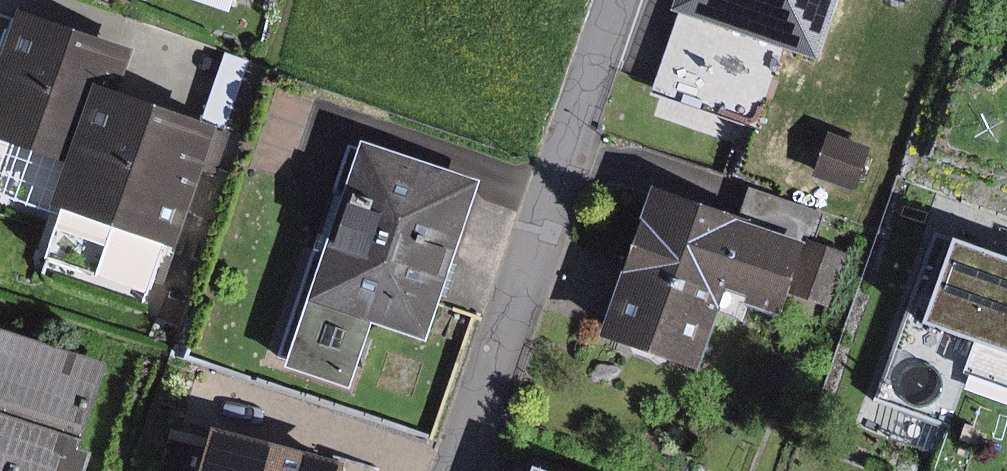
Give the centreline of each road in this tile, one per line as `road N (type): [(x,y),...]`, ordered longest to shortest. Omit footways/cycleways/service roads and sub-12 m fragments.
road 1 (residential): [(619,0),(465,470)]

